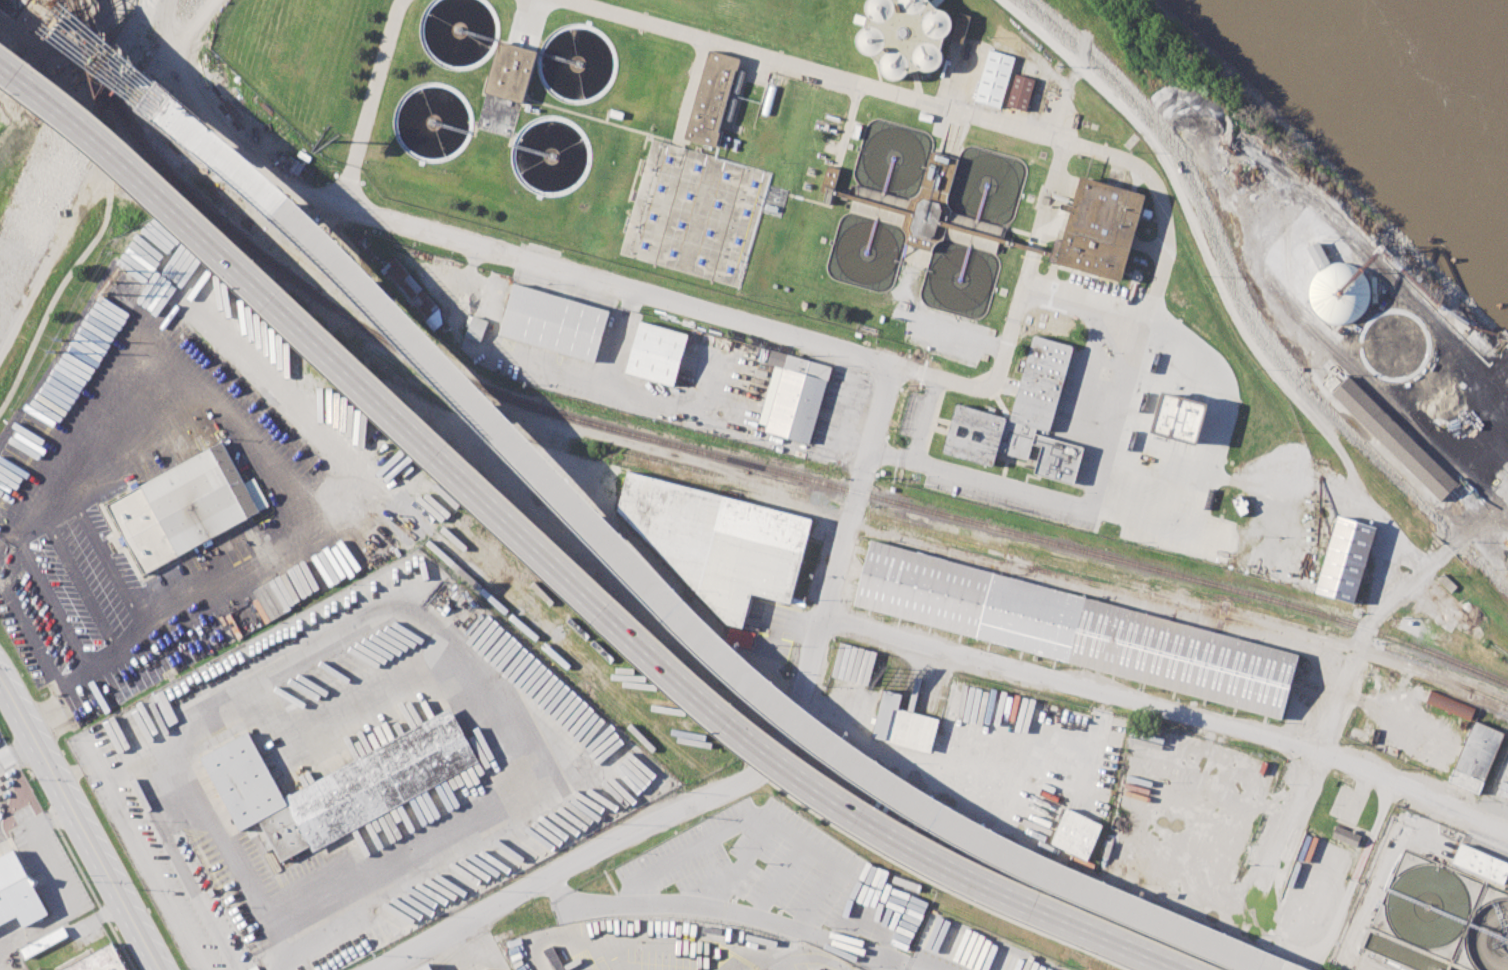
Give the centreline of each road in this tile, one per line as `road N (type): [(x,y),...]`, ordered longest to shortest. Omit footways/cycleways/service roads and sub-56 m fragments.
road 1 (motorway): [(1272,969),(966,832),(828,745),(711,649),(350,273),(225,159),(27,0)]
road 2 (motorway): [(0,57),(119,154),(580,584),(754,735),(856,811),(963,870),(1189,969)]
road 3 (residential): [(1005,378),(984,389),(189,160)]
road 4 (residential): [(826,613),(801,697),(759,768),(378,969)]
road 5 (residential): [(1317,752),(826,613)]
road 6 (tertiary): [(162,969),(0,677)]
road 7 (residential): [(1507,500),(1377,614),(1317,752)]
road 8 (residential): [(891,363),(826,613)]
road 9 (tertiary): [(1507,827),(1317,752)]

